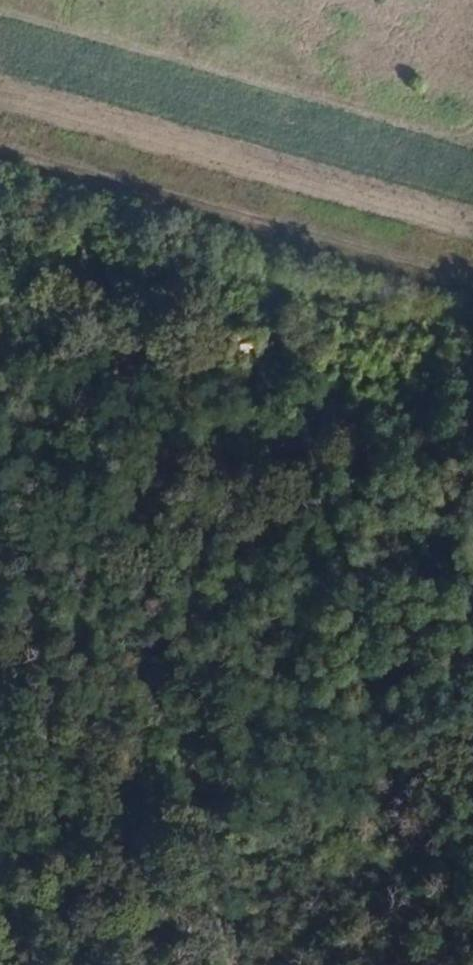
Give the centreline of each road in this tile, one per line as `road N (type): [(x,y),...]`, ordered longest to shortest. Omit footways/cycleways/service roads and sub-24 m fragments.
road 1 (track): [(472,382),(407,643),(374,678),(216,732),(191,773),(202,820)]
road 2 (track): [(0,149),(472,290)]
road 3 (track): [(0,754),(7,783),(54,803),(202,820)]
road 4 (track): [(202,820),(234,964)]

